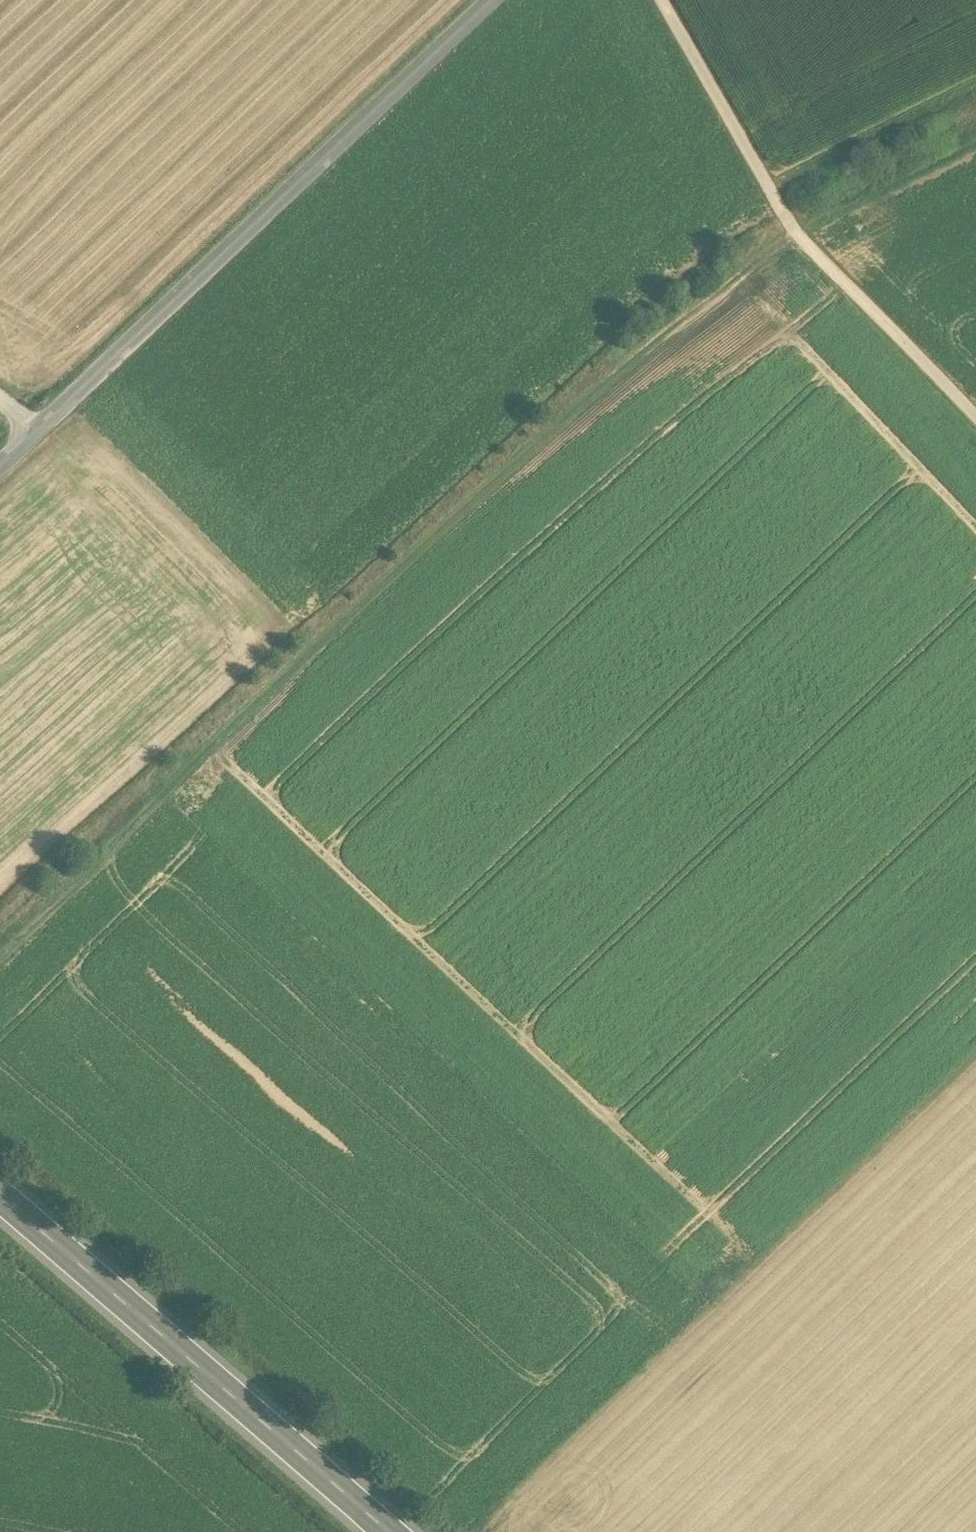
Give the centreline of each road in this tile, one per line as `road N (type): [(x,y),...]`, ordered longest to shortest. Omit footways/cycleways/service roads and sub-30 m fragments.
road 1 (track): [(0,949),(637,350),(797,232)]
road 2 (unclassified): [(491,0),(0,467)]
road 3 (track): [(975,416),(794,229),(662,0)]
road 4 (primary): [(0,1198),(388,1531)]
road 5 (track): [(773,192),(975,91)]
road 6 (track): [(975,140),(794,229)]

